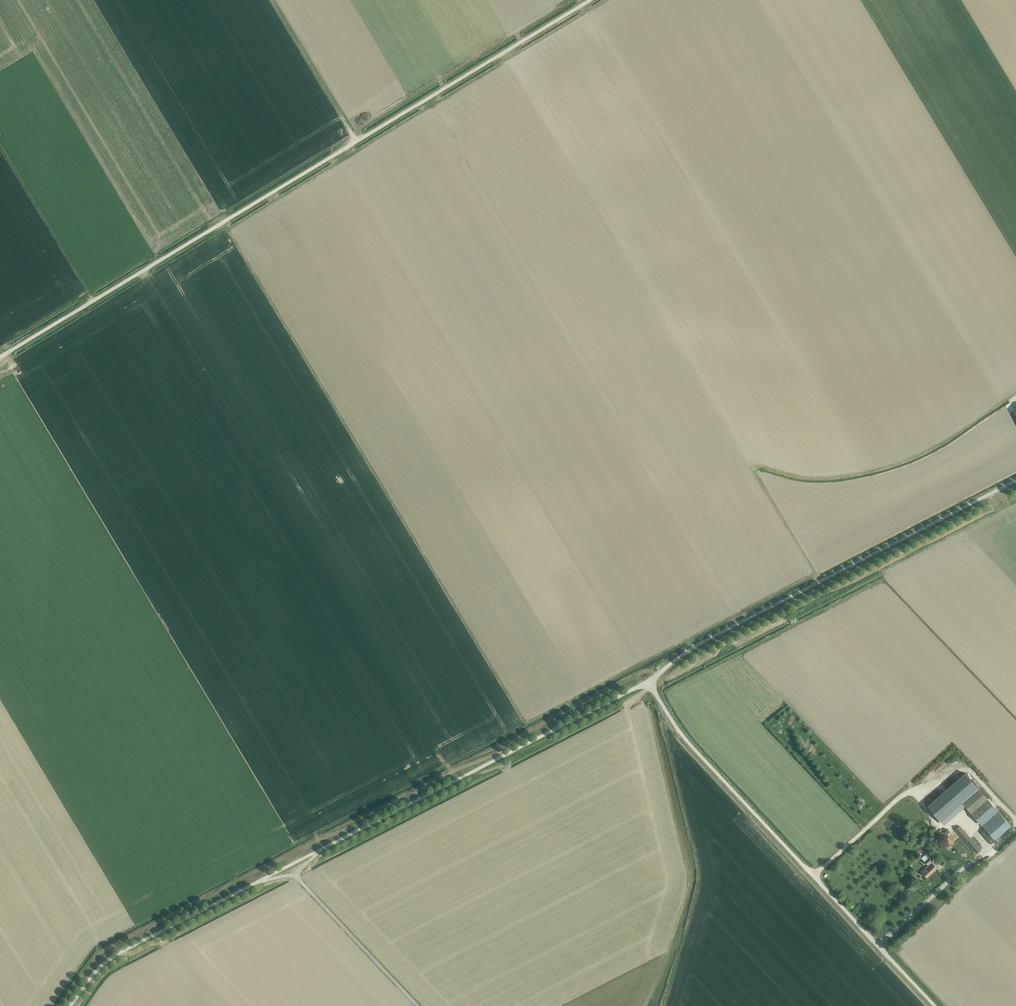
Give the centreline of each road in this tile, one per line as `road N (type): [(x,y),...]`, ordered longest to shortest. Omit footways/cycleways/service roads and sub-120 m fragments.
road 1 (unclassified): [(0,358),(590,0)]
road 2 (unclassified): [(70,1005),(116,955),(648,681)]
road 3 (unclassified): [(935,1005),(696,754),(648,681)]
road 4 (unclassified): [(648,681),(692,648),(1015,480)]
road 5 (track): [(271,0),(357,141)]

